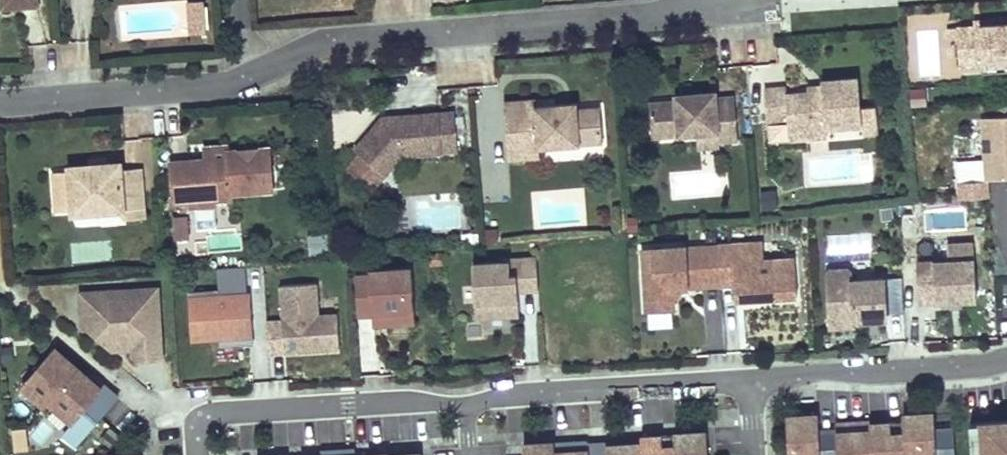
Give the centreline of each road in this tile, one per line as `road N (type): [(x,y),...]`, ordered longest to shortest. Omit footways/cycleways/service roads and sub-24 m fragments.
road 1 (residential): [(256,75),(341,40),(689,12)]
road 2 (residential): [(197,454),(200,419),(218,412),(404,401),(466,406)]
road 3 (residential): [(466,406),(516,394),(750,379)]
road 4 (residential): [(0,104),(217,86),(256,75)]
road 5 (residential): [(750,379),(1006,356)]

